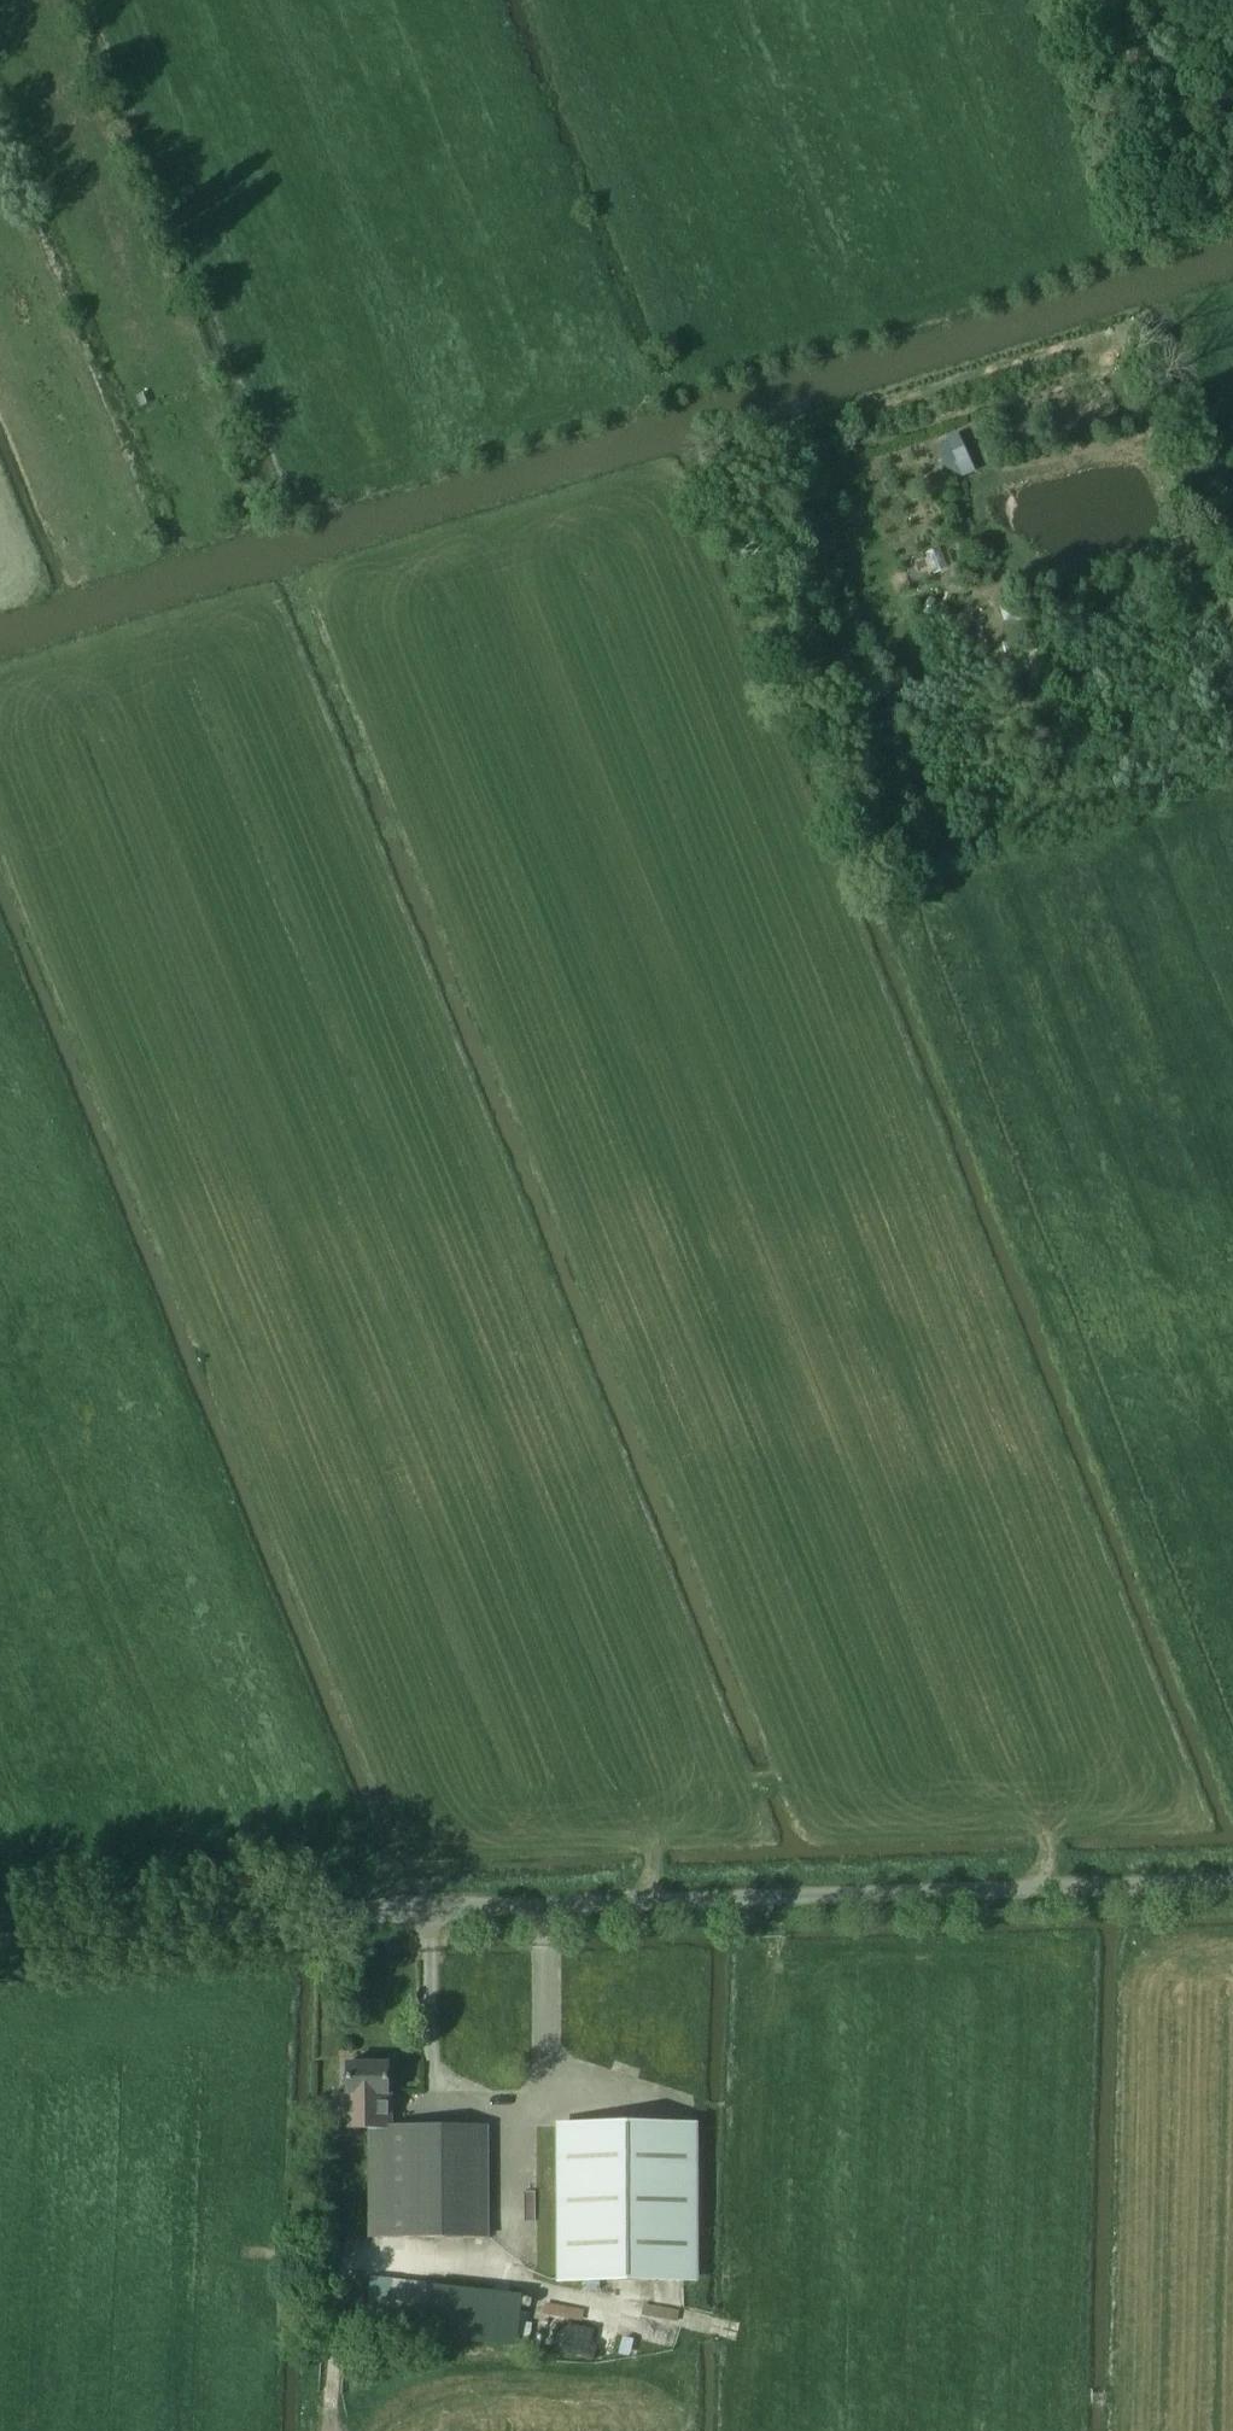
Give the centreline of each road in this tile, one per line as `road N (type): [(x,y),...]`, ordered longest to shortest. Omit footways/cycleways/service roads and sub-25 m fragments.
road 1 (unclassified): [(0,1947),(333,1915),(1232,1889)]

